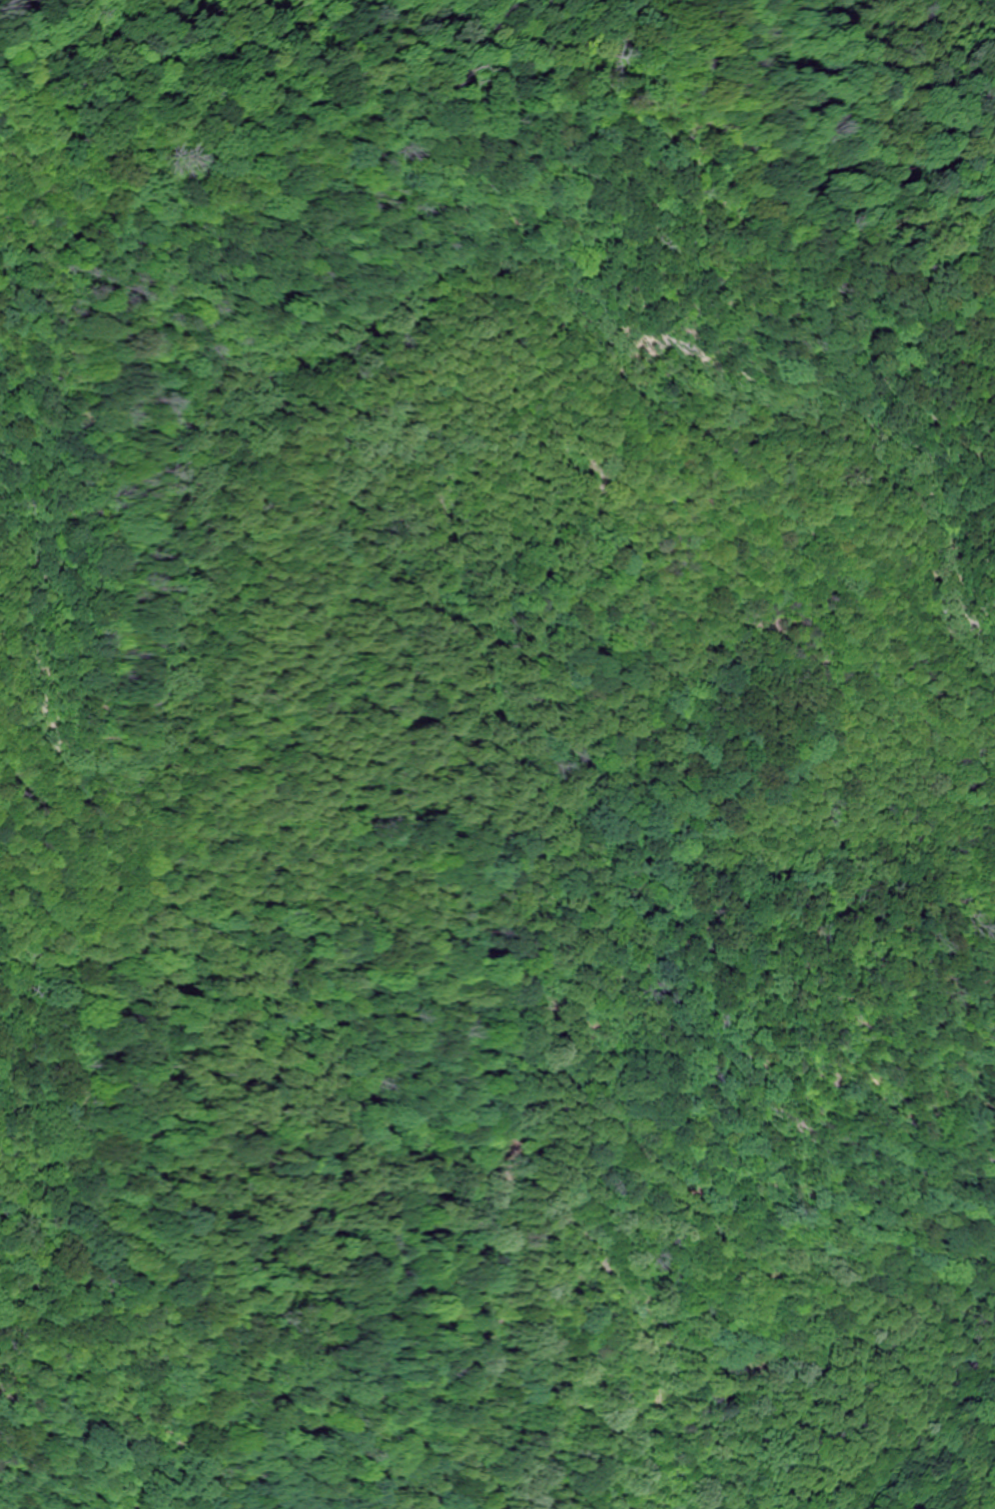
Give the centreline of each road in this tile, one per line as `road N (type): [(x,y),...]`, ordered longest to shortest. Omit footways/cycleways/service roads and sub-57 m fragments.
road 1 (track): [(614,1508),(658,1414),(652,1360),(596,1248),(566,1219),(548,1221),(533,1235),(493,1323),(476,1318),(495,1192)]

